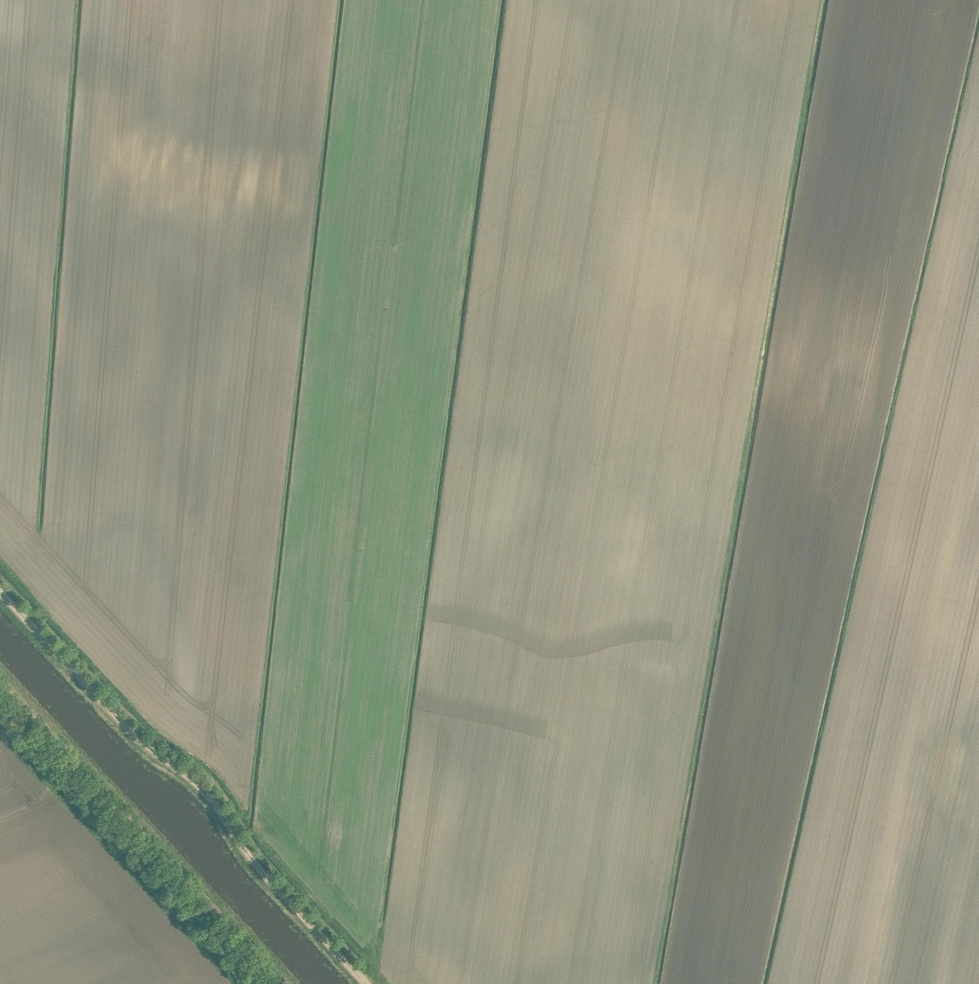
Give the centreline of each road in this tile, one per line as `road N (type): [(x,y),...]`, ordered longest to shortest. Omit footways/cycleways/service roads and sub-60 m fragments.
road 1 (track): [(378,983),(201,792),(0,595)]
road 2 (track): [(0,682),(280,983)]

